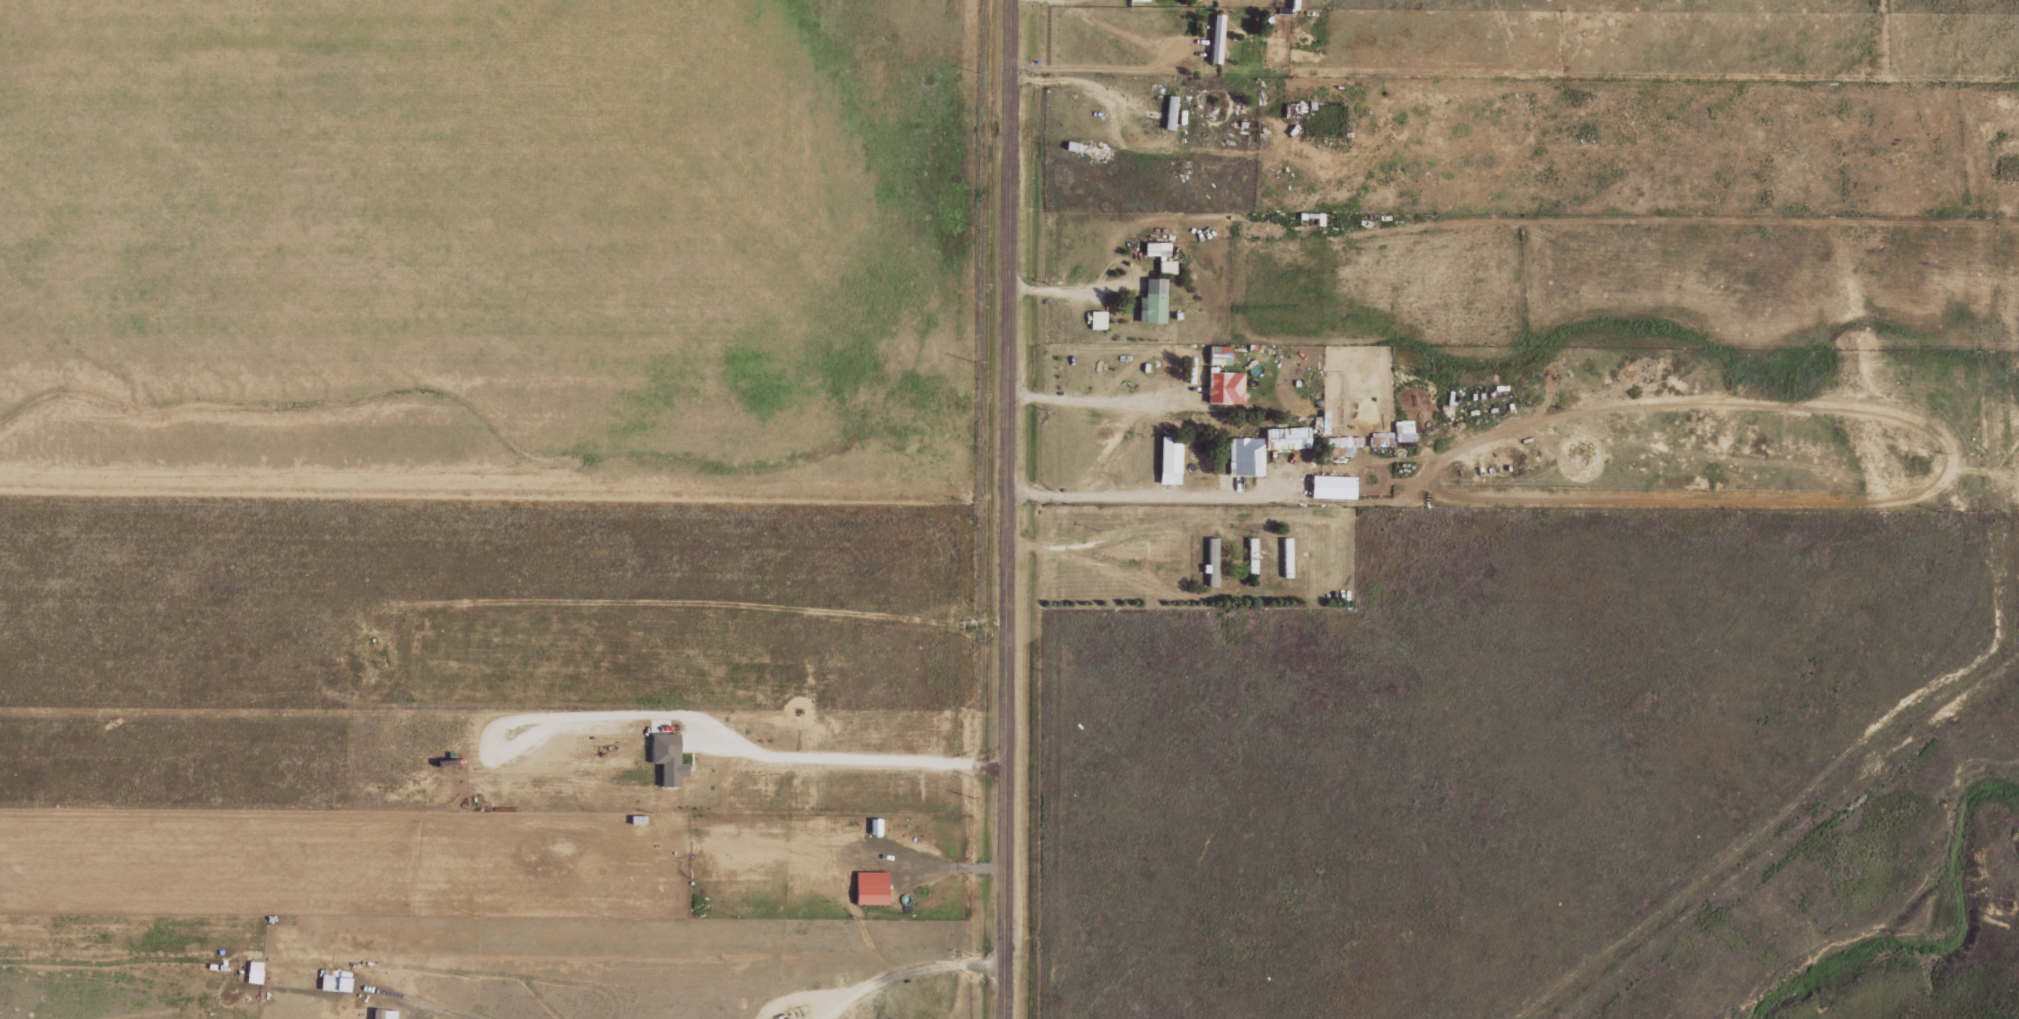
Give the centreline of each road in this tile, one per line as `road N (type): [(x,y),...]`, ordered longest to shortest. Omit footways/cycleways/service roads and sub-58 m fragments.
road 1 (secondary): [(1010,0),(1005,1018)]
road 2 (residential): [(1008,382),(1239,381),(1241,480)]

